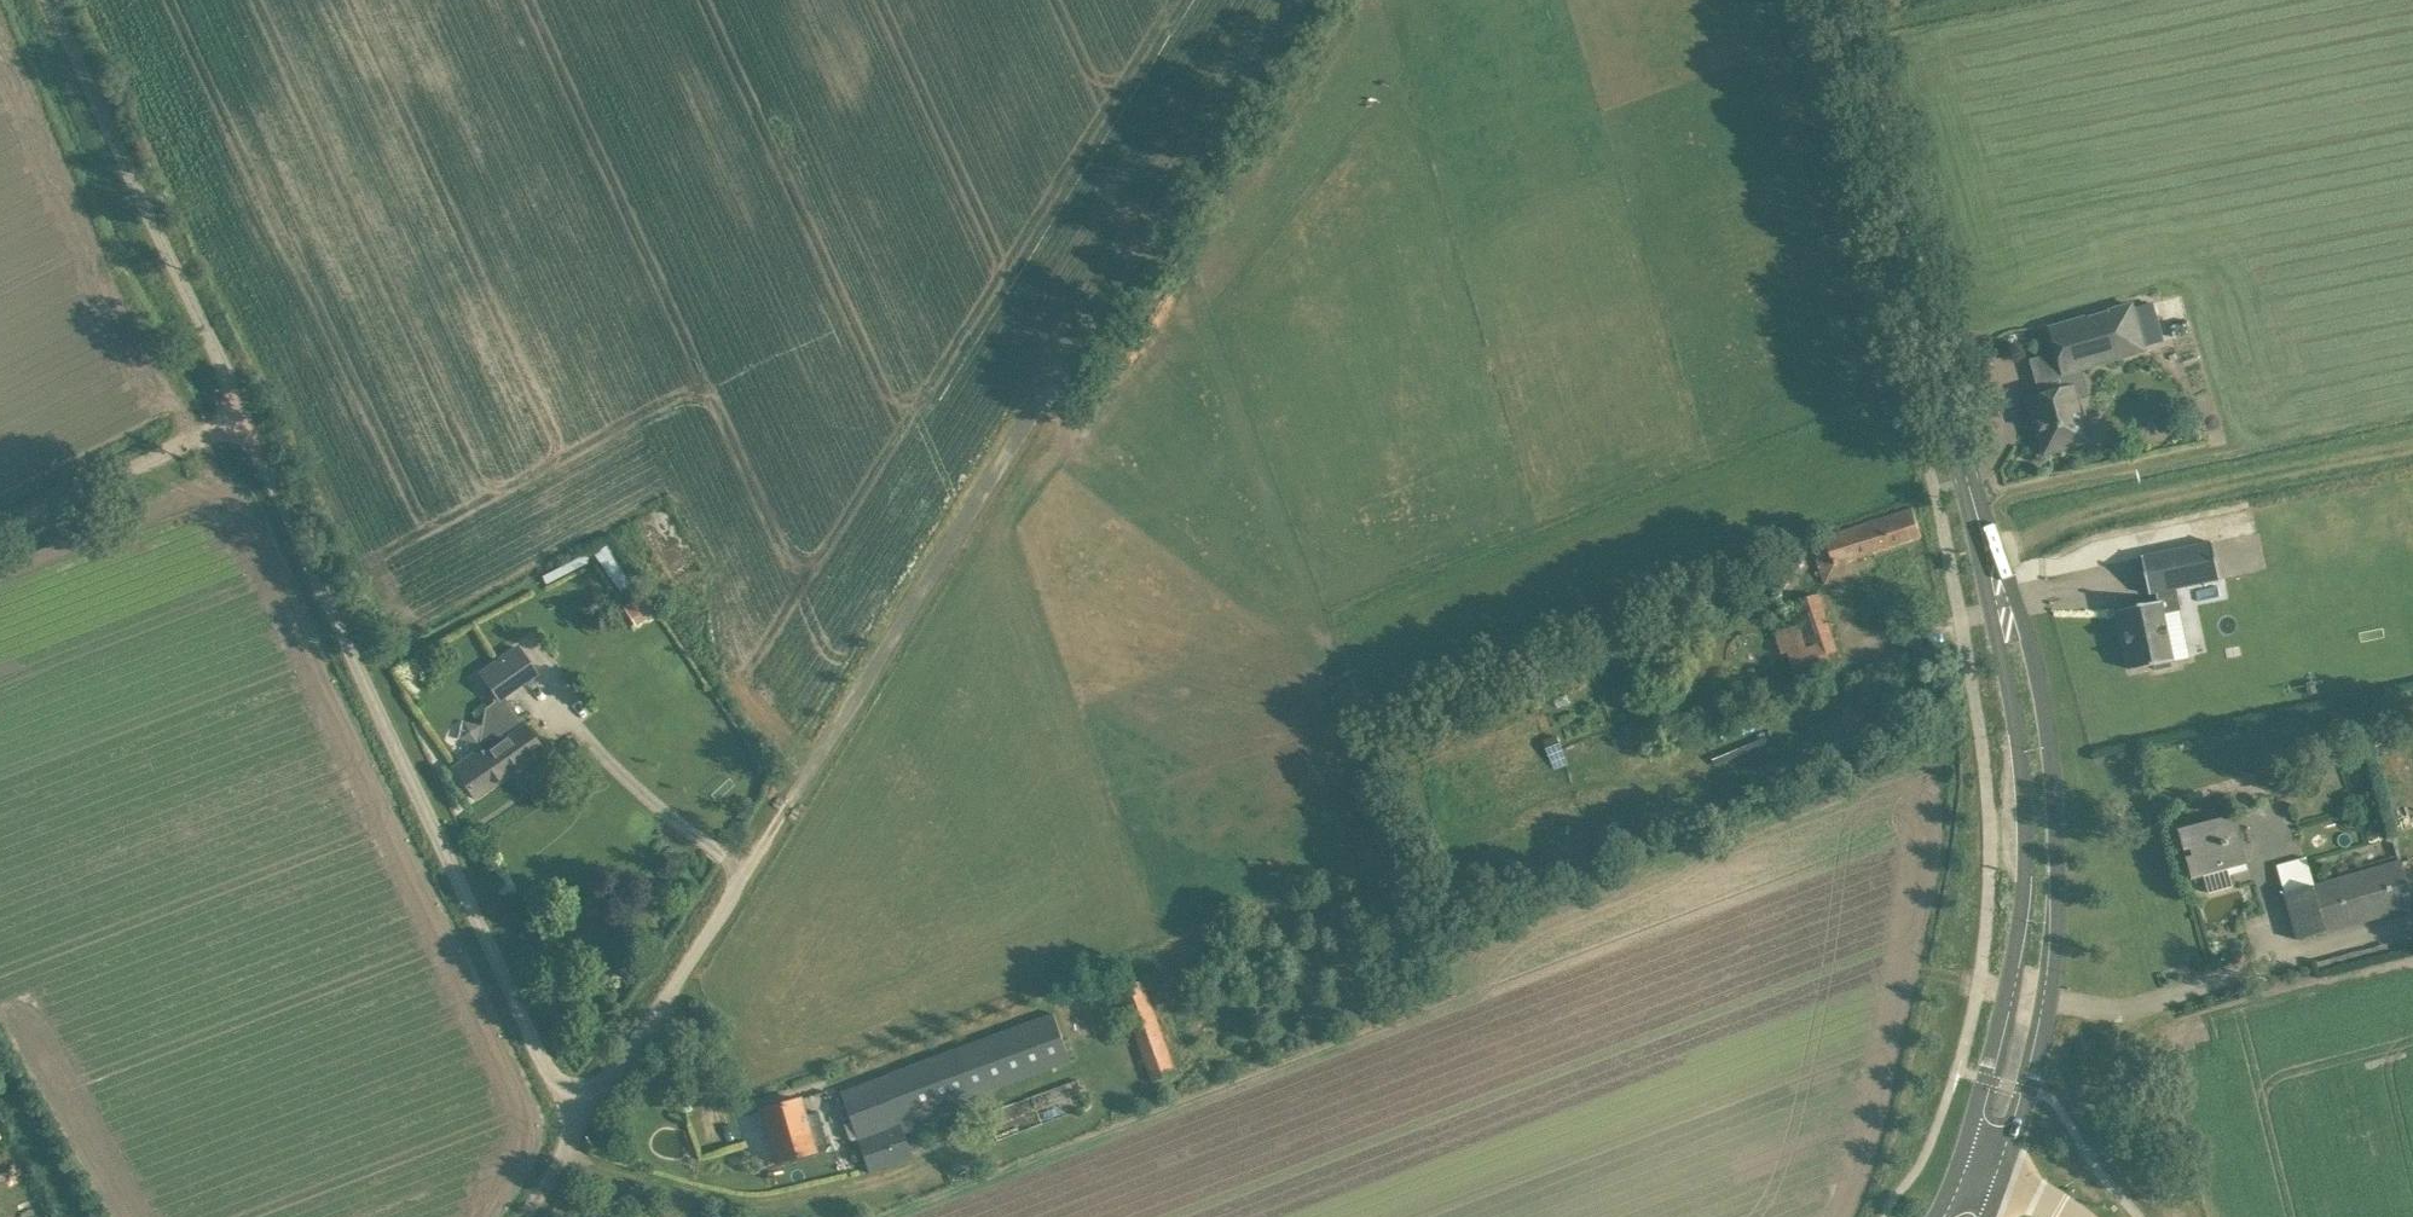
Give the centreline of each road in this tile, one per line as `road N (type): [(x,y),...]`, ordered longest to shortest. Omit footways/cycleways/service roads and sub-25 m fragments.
road 1 (unclassified): [(243,414),(576,1130),(768,835)]
road 2 (track): [(768,835),(1300,0)]
road 3 (tertiary): [(2002,602),(1833,0)]
road 4 (tertiary): [(2009,1178),(2053,1006),(2062,908),(2047,722),(2031,655),(2002,602)]
road 5 (tertiary): [(2002,602),(2026,818),(2025,909),(1967,1158)]
road 6 (track): [(520,1216),(576,1130),(580,1167),(772,1203),(908,1173)]
road 7 (unclassified): [(52,0),(243,414)]
road 8 (unclassified): [(243,414),(0,533)]

